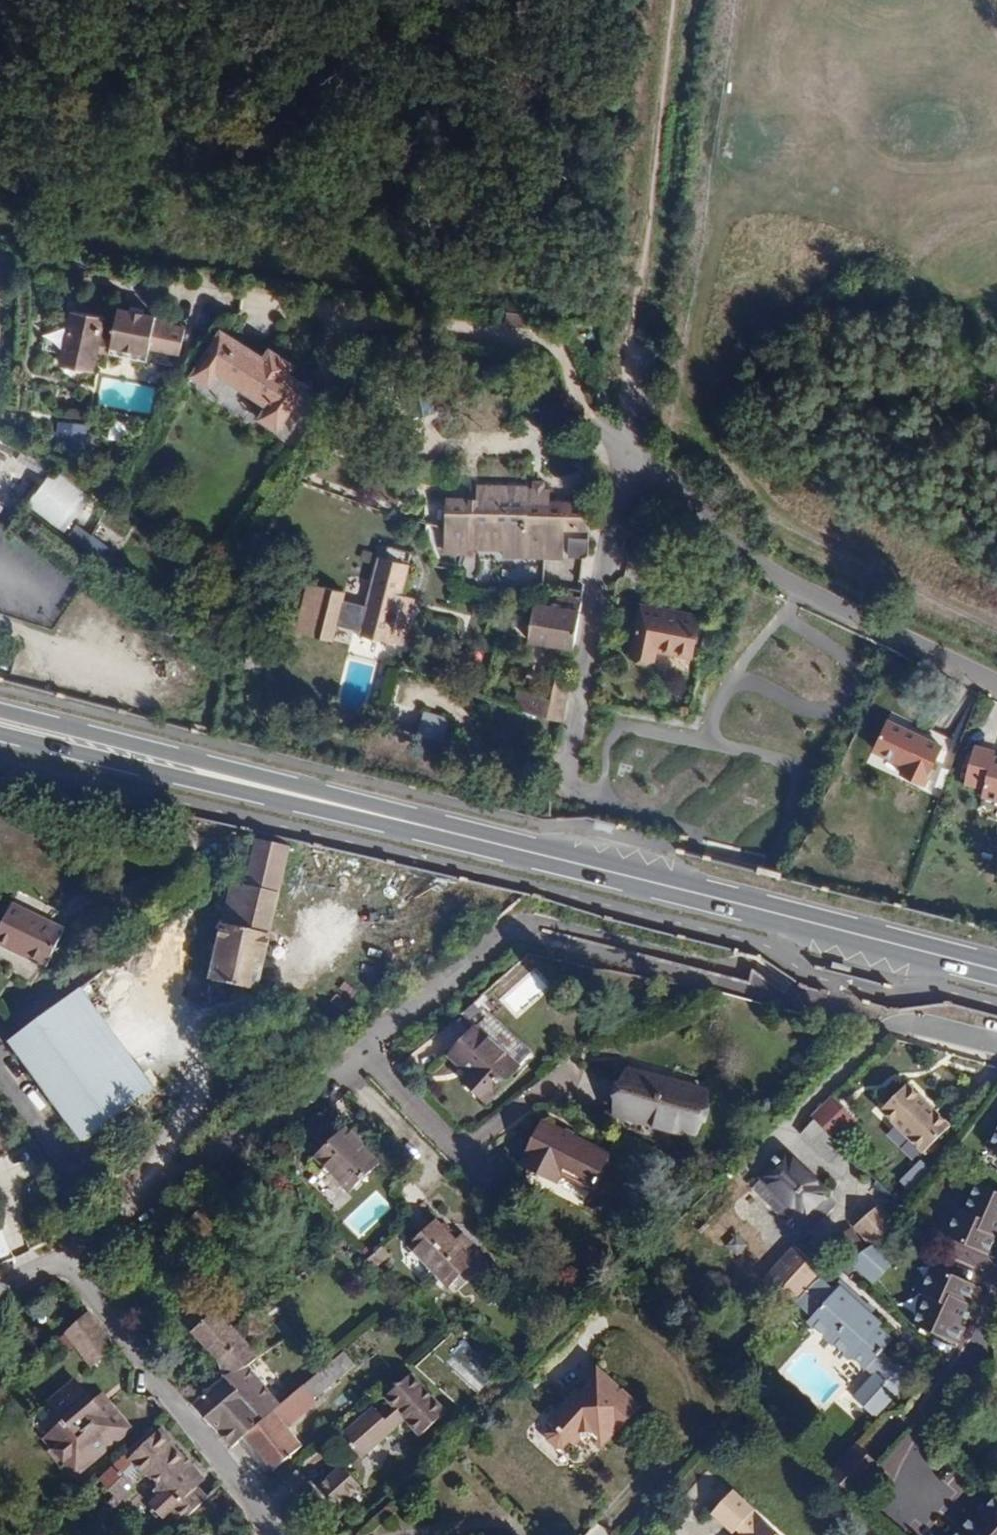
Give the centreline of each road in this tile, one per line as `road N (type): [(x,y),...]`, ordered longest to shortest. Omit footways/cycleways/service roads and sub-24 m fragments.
road 1 (residential): [(523,927),(62,1263)]
road 2 (primary): [(444,830),(996,971)]
road 3 (primary): [(444,830),(0,710)]
road 4 (primary): [(0,728),(444,830)]
road 5 (unclassified): [(996,686),(764,574),(613,485)]
road 6 (track): [(631,352),(670,0)]
road 7 (residential): [(62,1263),(255,1502),(268,1534)]
road 8 (residential): [(568,793),(613,485)]
road 9 (residential): [(613,485),(631,352)]

